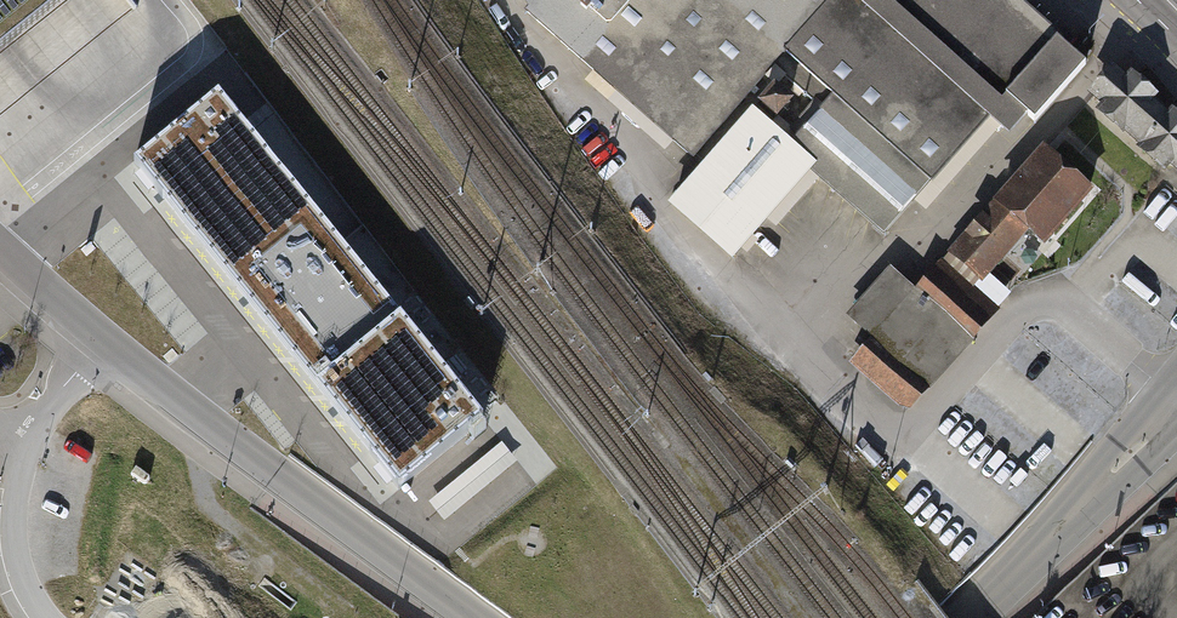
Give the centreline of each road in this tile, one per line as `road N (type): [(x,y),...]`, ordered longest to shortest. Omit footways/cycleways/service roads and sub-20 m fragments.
road 1 (residential): [(476,617),(103,339)]
road 2 (residential): [(1176,410),(978,617)]
road 3 (residential): [(25,431),(7,496),(8,526),(25,590),(44,617)]
road 4 (residential): [(103,339),(0,249)]
road 5 (residential): [(103,339),(25,431)]

